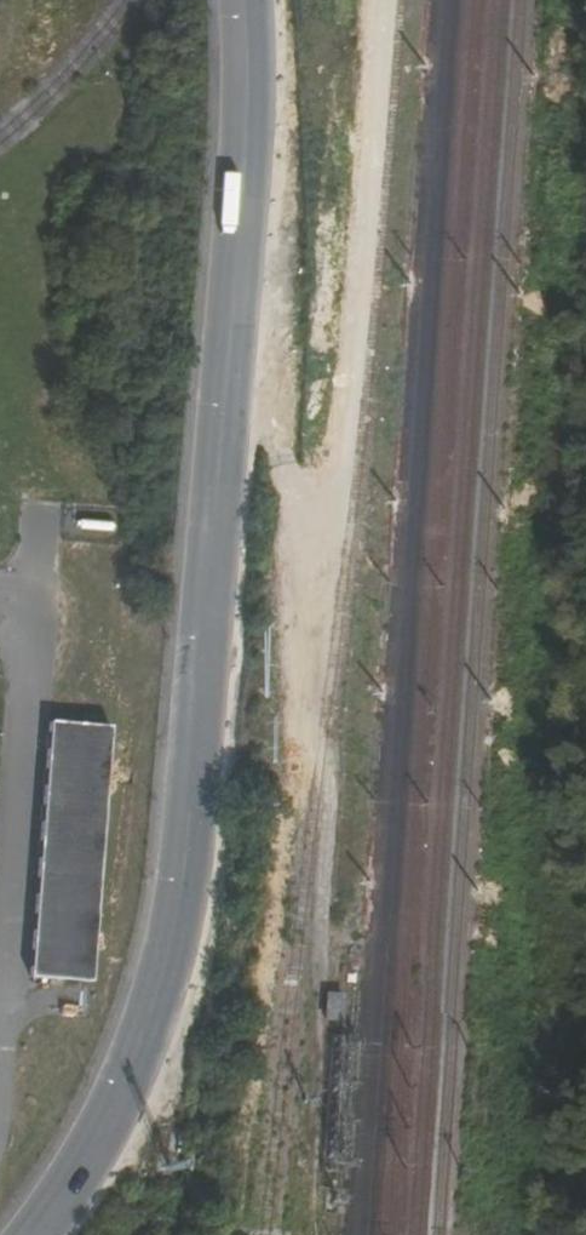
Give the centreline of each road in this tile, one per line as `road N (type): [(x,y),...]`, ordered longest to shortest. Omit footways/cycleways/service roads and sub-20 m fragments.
road 1 (unclassified): [(31,1234),(129,1082),(170,960),(182,892),(236,293),(248,114),(244,0)]

